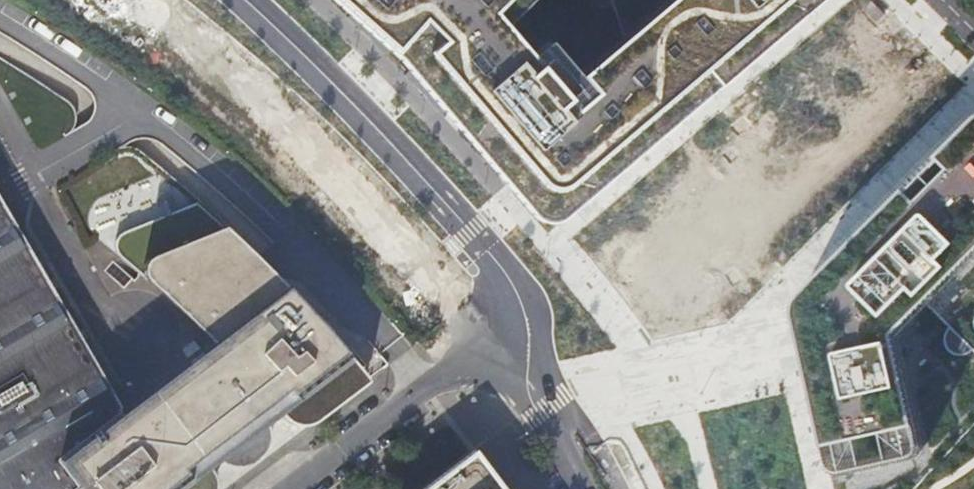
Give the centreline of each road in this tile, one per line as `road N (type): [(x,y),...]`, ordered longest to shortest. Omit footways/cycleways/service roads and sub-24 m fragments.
road 1 (residential): [(246,0),(471,230),(508,276),(523,310)]
road 2 (unclassified): [(523,310),(286,488)]
road 3 (residential): [(590,488),(530,380),(523,310)]

